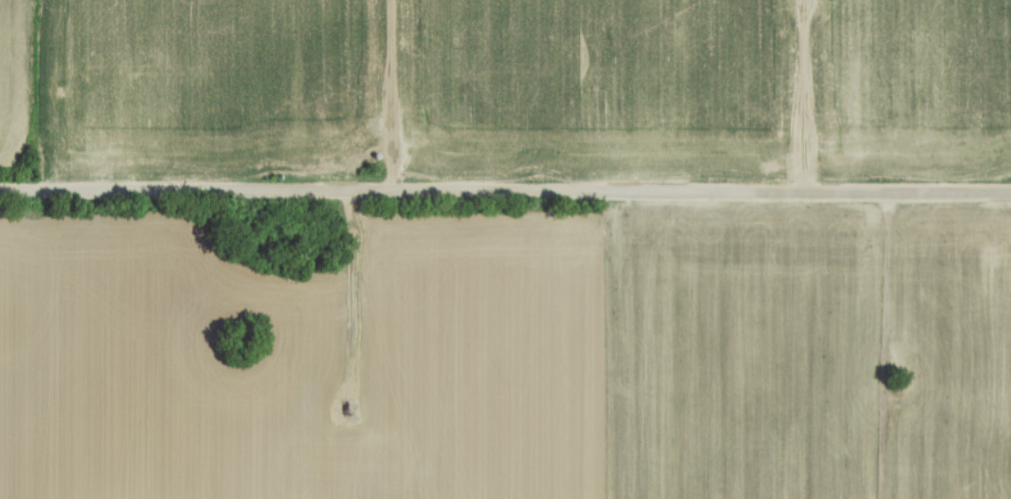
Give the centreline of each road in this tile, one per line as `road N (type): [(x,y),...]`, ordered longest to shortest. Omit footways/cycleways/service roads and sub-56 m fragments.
road 1 (tertiary): [(1010,192),(0,191)]
road 2 (track): [(890,192),(884,498)]
road 3 (track): [(353,192),(352,399)]
road 4 (track): [(811,192),(800,0)]
road 5 (track): [(394,192),(393,0)]

